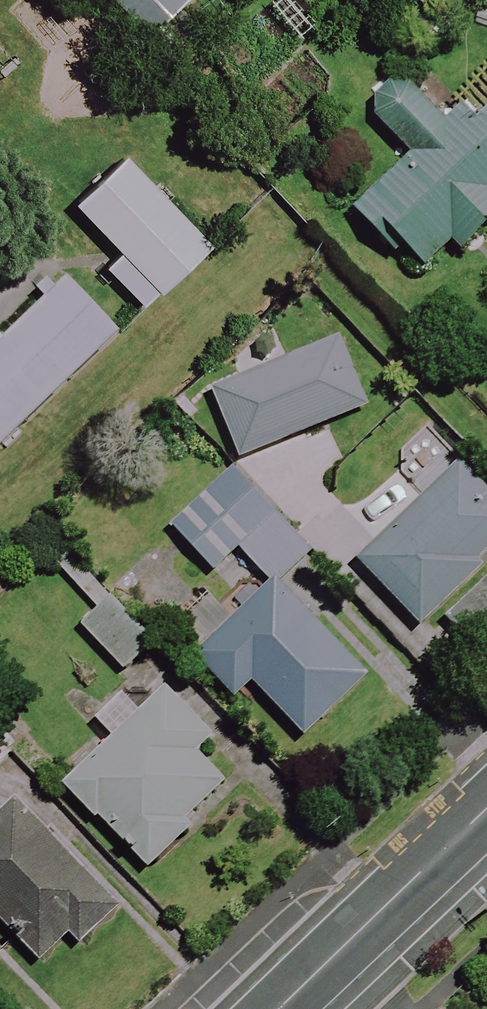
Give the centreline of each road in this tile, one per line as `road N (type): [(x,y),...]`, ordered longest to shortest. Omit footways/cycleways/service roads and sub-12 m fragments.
road 1 (tertiary): [(486,820),(289,1008)]

